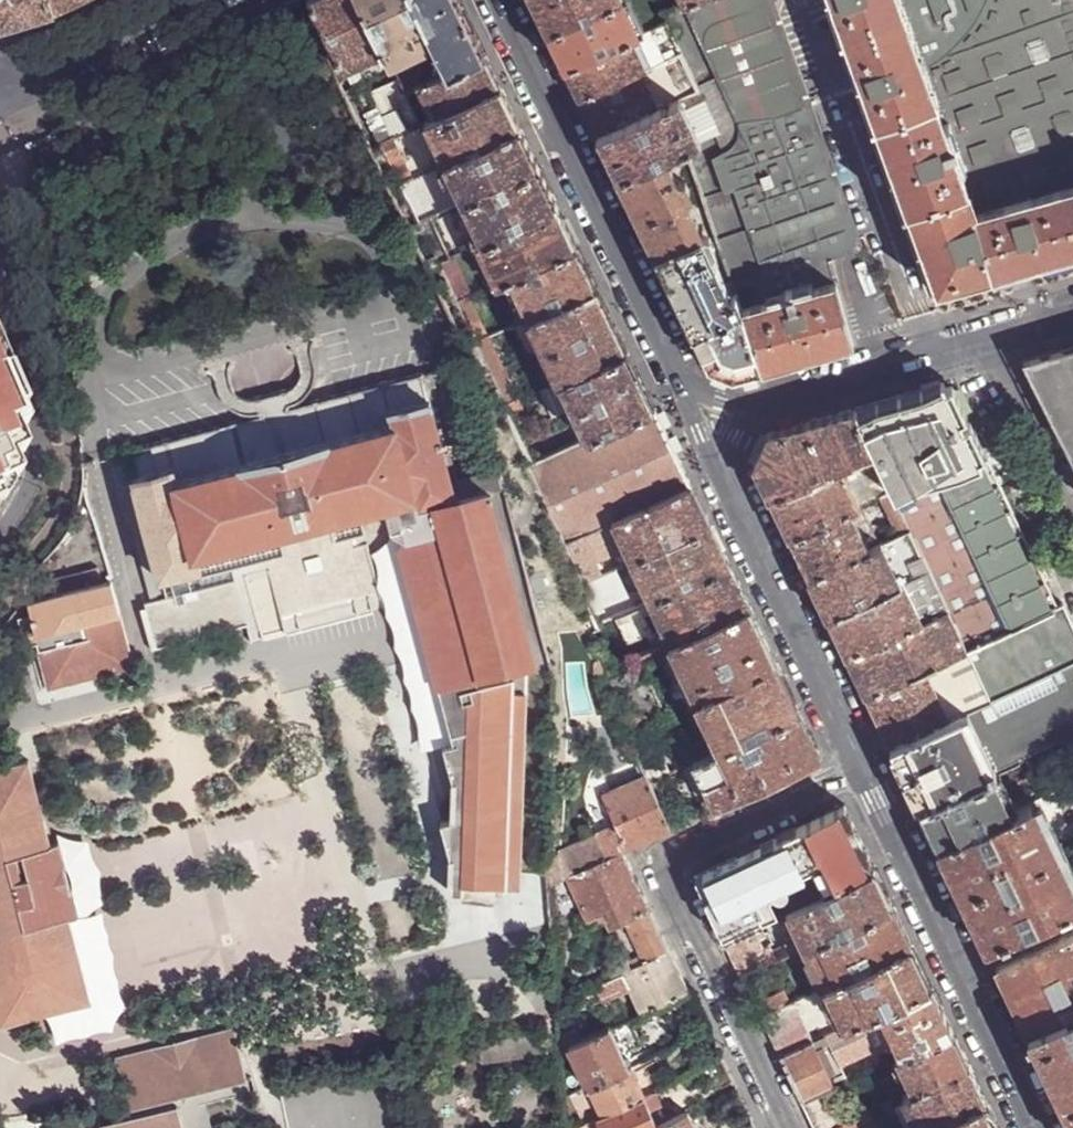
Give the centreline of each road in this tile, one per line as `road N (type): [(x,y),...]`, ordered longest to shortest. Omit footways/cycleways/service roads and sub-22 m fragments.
road 1 (residential): [(786,1127),(674,891),(674,869),(684,852),(862,767)]
road 2 (residential): [(495,0),(681,389)]
road 3 (residential): [(862,767),(1034,1127)]
road 4 (residential): [(756,409),(1072,315)]
road 5 (residential): [(724,479),(862,767)]
road 6 (residential): [(0,531),(26,491),(36,448),(0,309)]
road 7 (secondary): [(13,81),(186,0)]

